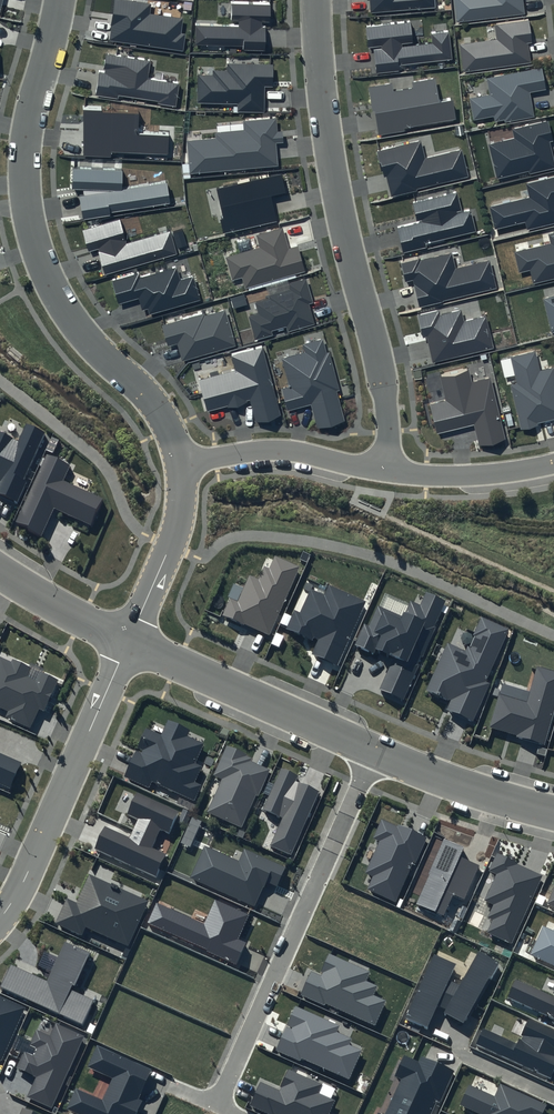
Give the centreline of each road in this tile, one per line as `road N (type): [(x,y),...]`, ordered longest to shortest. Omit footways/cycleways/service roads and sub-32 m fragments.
road 1 (residential): [(183,464),(156,402),(67,312),(31,238),(25,150),(62,0)]
road 2 (residential): [(385,471),(385,396),(331,161),(317,0)]
road 3 (residential): [(376,754),(218,1103)]
road 4 (residential): [(0,919),(128,644)]
road 5 (residential): [(376,754),(128,644)]
road 6 (residential): [(183,464),(283,450),(385,471)]
road 7 (residential): [(128,644),(178,525),(183,464)]
road 8 (residential): [(553,813),(376,754)]
road 9 (residential): [(385,471),(451,475),(553,465)]
road 10 (residential): [(128,644),(0,574)]

